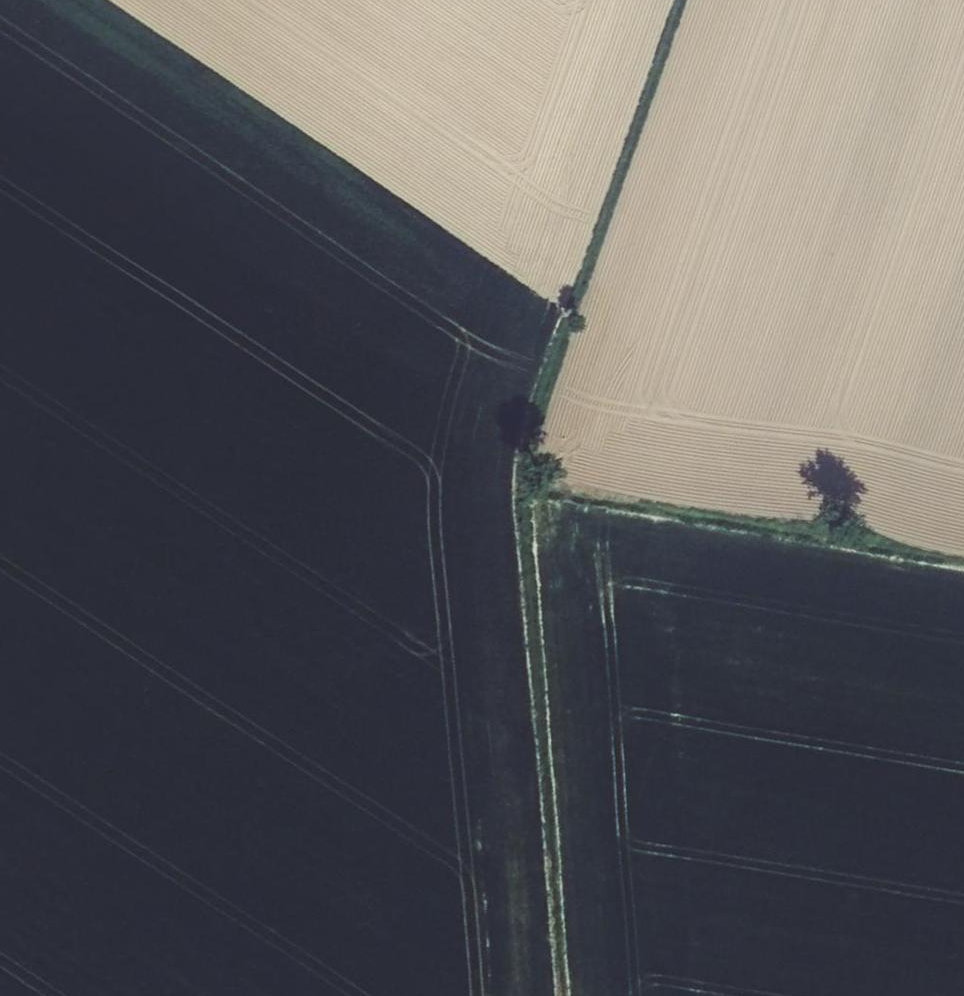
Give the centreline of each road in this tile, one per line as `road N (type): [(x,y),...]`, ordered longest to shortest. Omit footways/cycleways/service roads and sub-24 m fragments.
road 1 (track): [(521,512),(548,995)]

